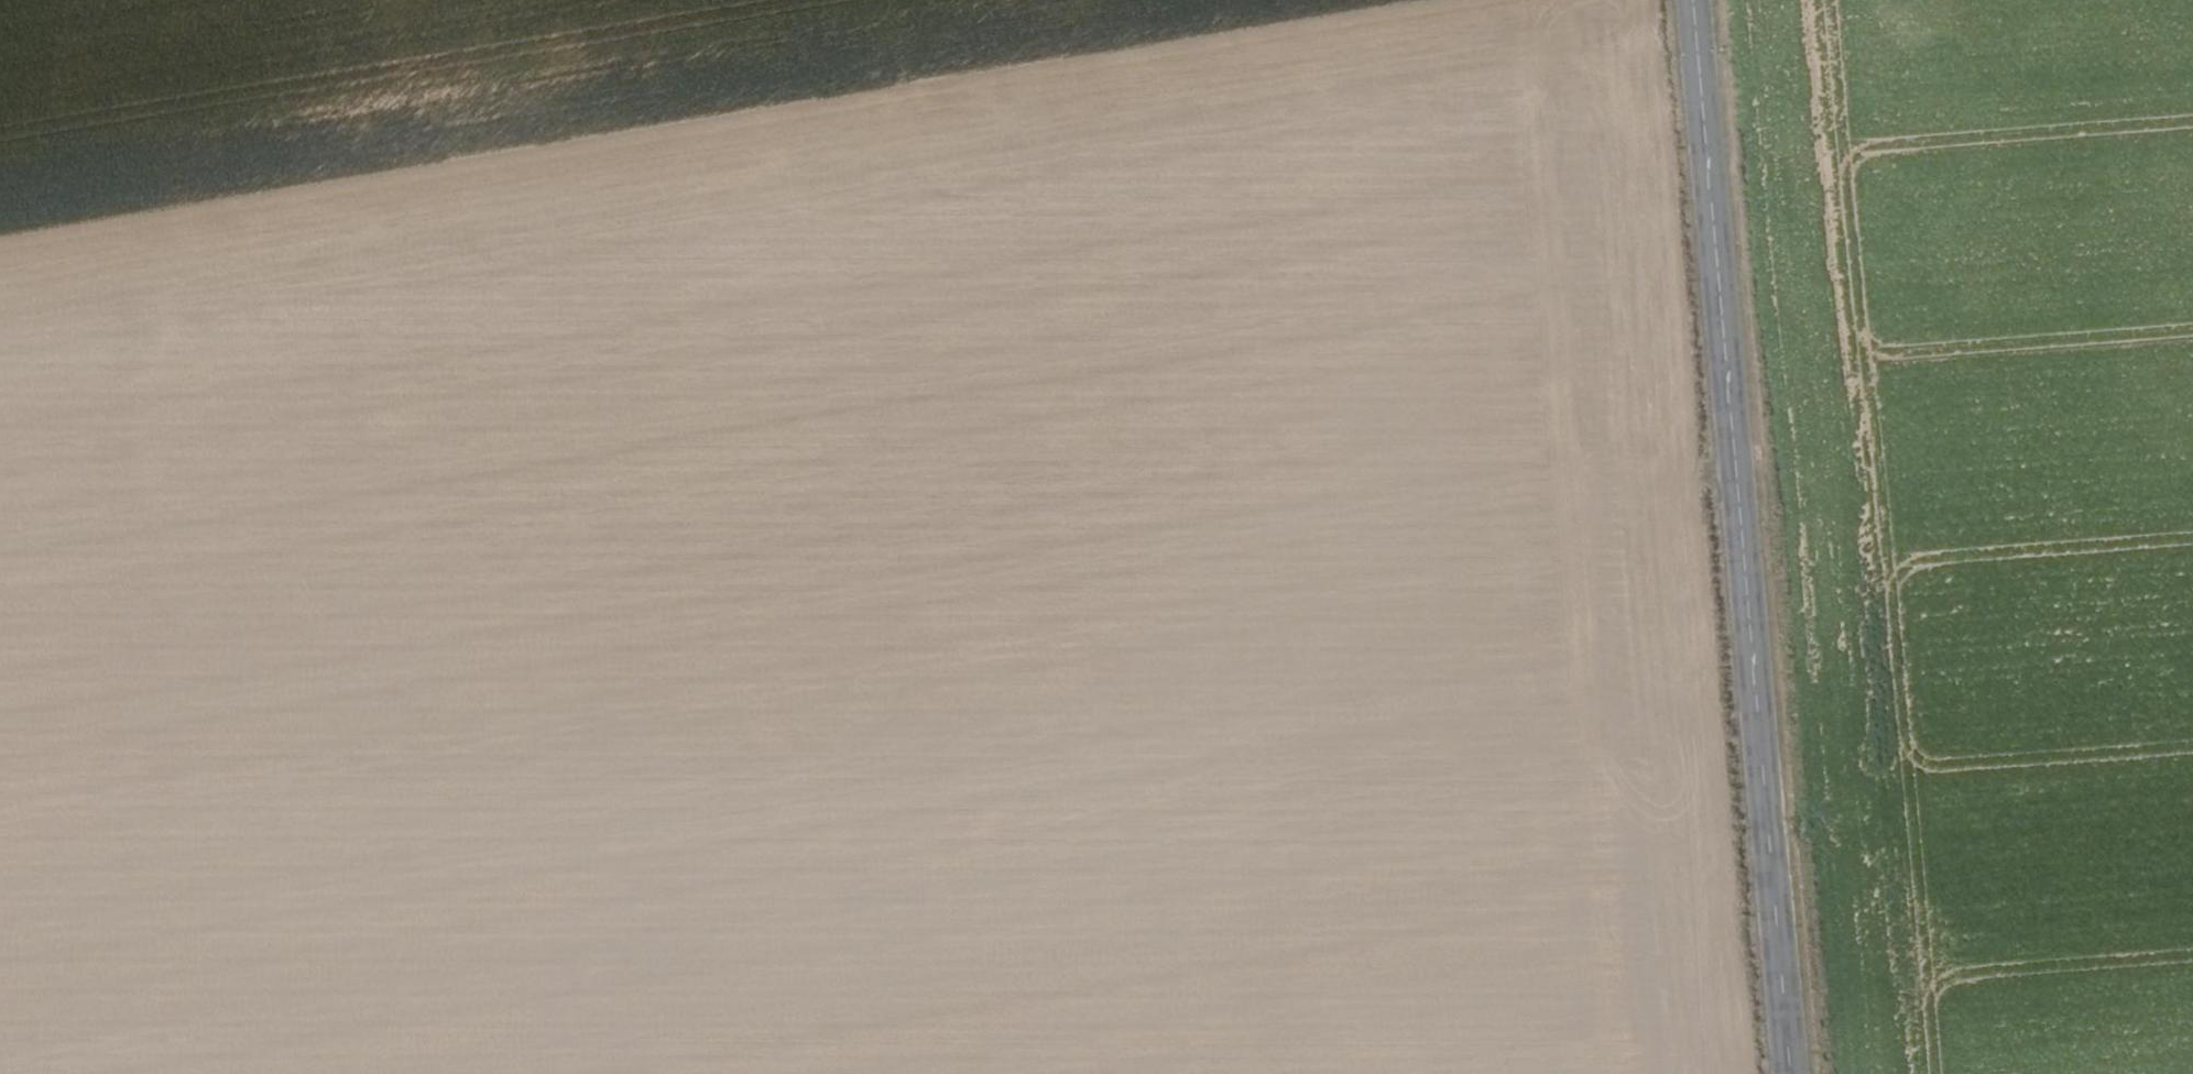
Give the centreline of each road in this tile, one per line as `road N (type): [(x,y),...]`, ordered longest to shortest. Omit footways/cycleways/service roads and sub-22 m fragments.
road 1 (tertiary): [(1797,1073),(1697,0)]

